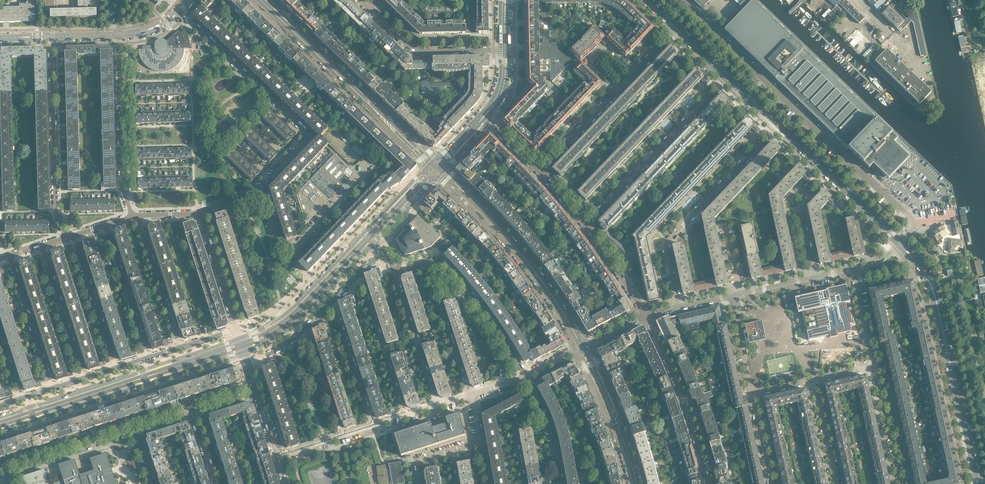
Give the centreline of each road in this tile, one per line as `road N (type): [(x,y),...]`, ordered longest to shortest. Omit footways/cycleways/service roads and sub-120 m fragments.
road 1 (unclassified): [(900,244),(915,223),(681,0)]
road 2 (tertiary): [(900,244),(676,29)]
road 3 (secondary): [(0,432),(244,352)]
road 4 (secondary): [(240,339),(0,418)]
road 5 (residential): [(180,12),(306,132),(261,186)]
road 6 (tertiary): [(583,349),(540,278),(445,167)]
road 7 (tertiary): [(437,175),(523,265),(577,350)]
road 8 (tertiary): [(973,469),(923,272)]
road 9 (residential): [(66,237),(54,191),(53,39)]
road 10 (residential): [(755,146),(668,240),(678,306)]
road 11 (residential): [(118,35),(125,189),(134,214)]
road 12 (residential): [(709,483),(691,418),(647,314)]
road 13 (residential): [(583,220),(707,98)]
road 14 (secondary): [(244,352),(307,312),(372,244)]
road 15 (secondary): [(362,235),(292,309),(240,339)]
road 16 (residential): [(815,279),(803,191),(755,146)]
road 17 (residential): [(504,49),(418,49),(368,9)]
road 18 (residential): [(352,281),(366,297),(404,416)]
road 19 (tertiary): [(636,483),(618,412),(583,349)]
road 20 (tertiary): [(577,350),(631,483)]
road 21 (residential): [(437,406),(396,271)]
road 22 (residential): [(178,347),(134,214)]
road 23 (residential): [(41,245),(85,378)]
road 24 (residential): [(104,224),(147,357)]
road 25 (residential): [(0,475),(133,433)]
road 26 (residential): [(52,388),(8,256)]
road 27 (residential): [(425,263),(469,395)]
road 28 (residential): [(116,367),(73,235)]
road 29 (tertiary): [(362,96),(262,0)]
road 30 (residential): [(373,426),(328,306)]
road 31 (residential): [(237,329),(200,212)]
road 32 (residential): [(876,366),(901,483)]

